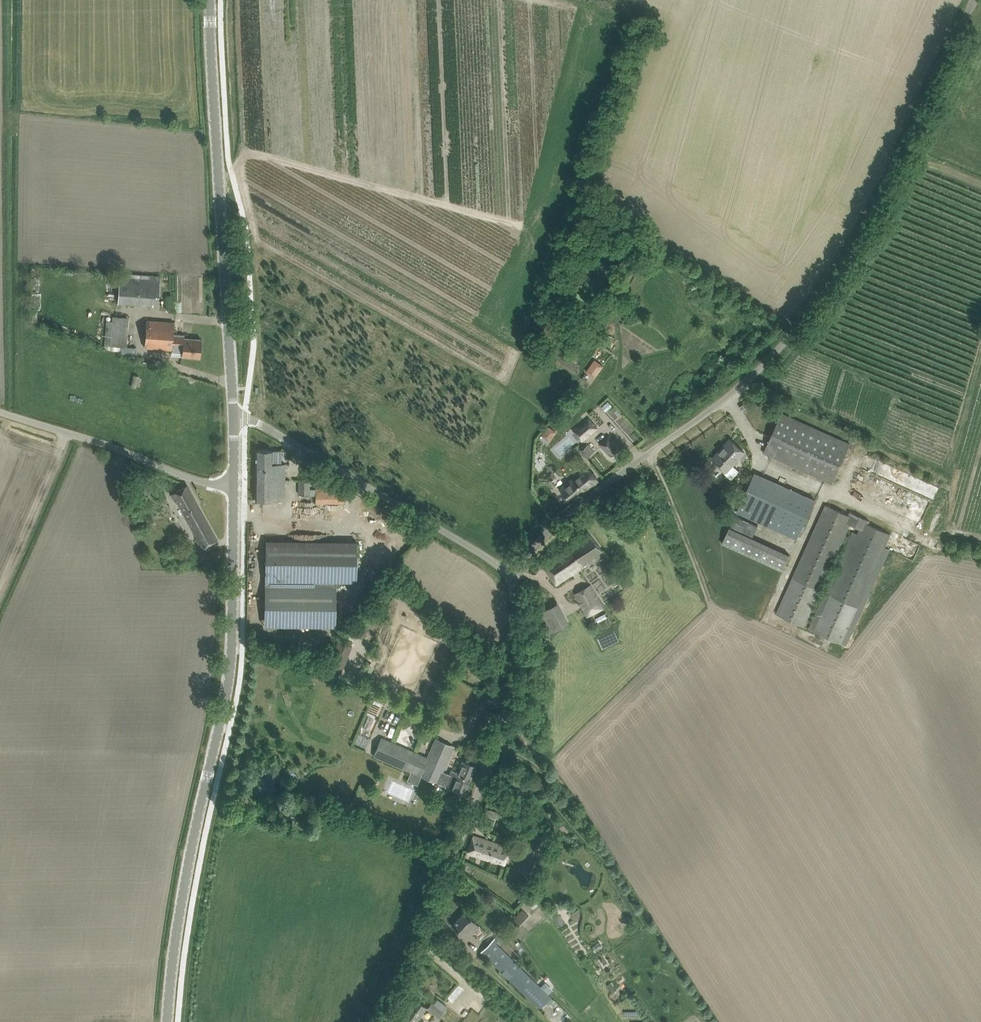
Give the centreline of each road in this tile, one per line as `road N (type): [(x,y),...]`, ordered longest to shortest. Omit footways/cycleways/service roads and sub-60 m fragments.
road 1 (unclassified): [(514,571),(570,512),(725,397),(821,300),(887,192),(974,0)]
road 2 (tertiary): [(167,1021),(189,855),(233,653),(233,486)]
road 3 (unclassified): [(388,1021),(503,724),(516,664),(514,571)]
road 4 (tertiary): [(234,418),(211,0)]
road 5 (unclassified): [(514,571),(255,419),(234,418)]
road 6 (unclassified): [(233,486),(0,416)]

